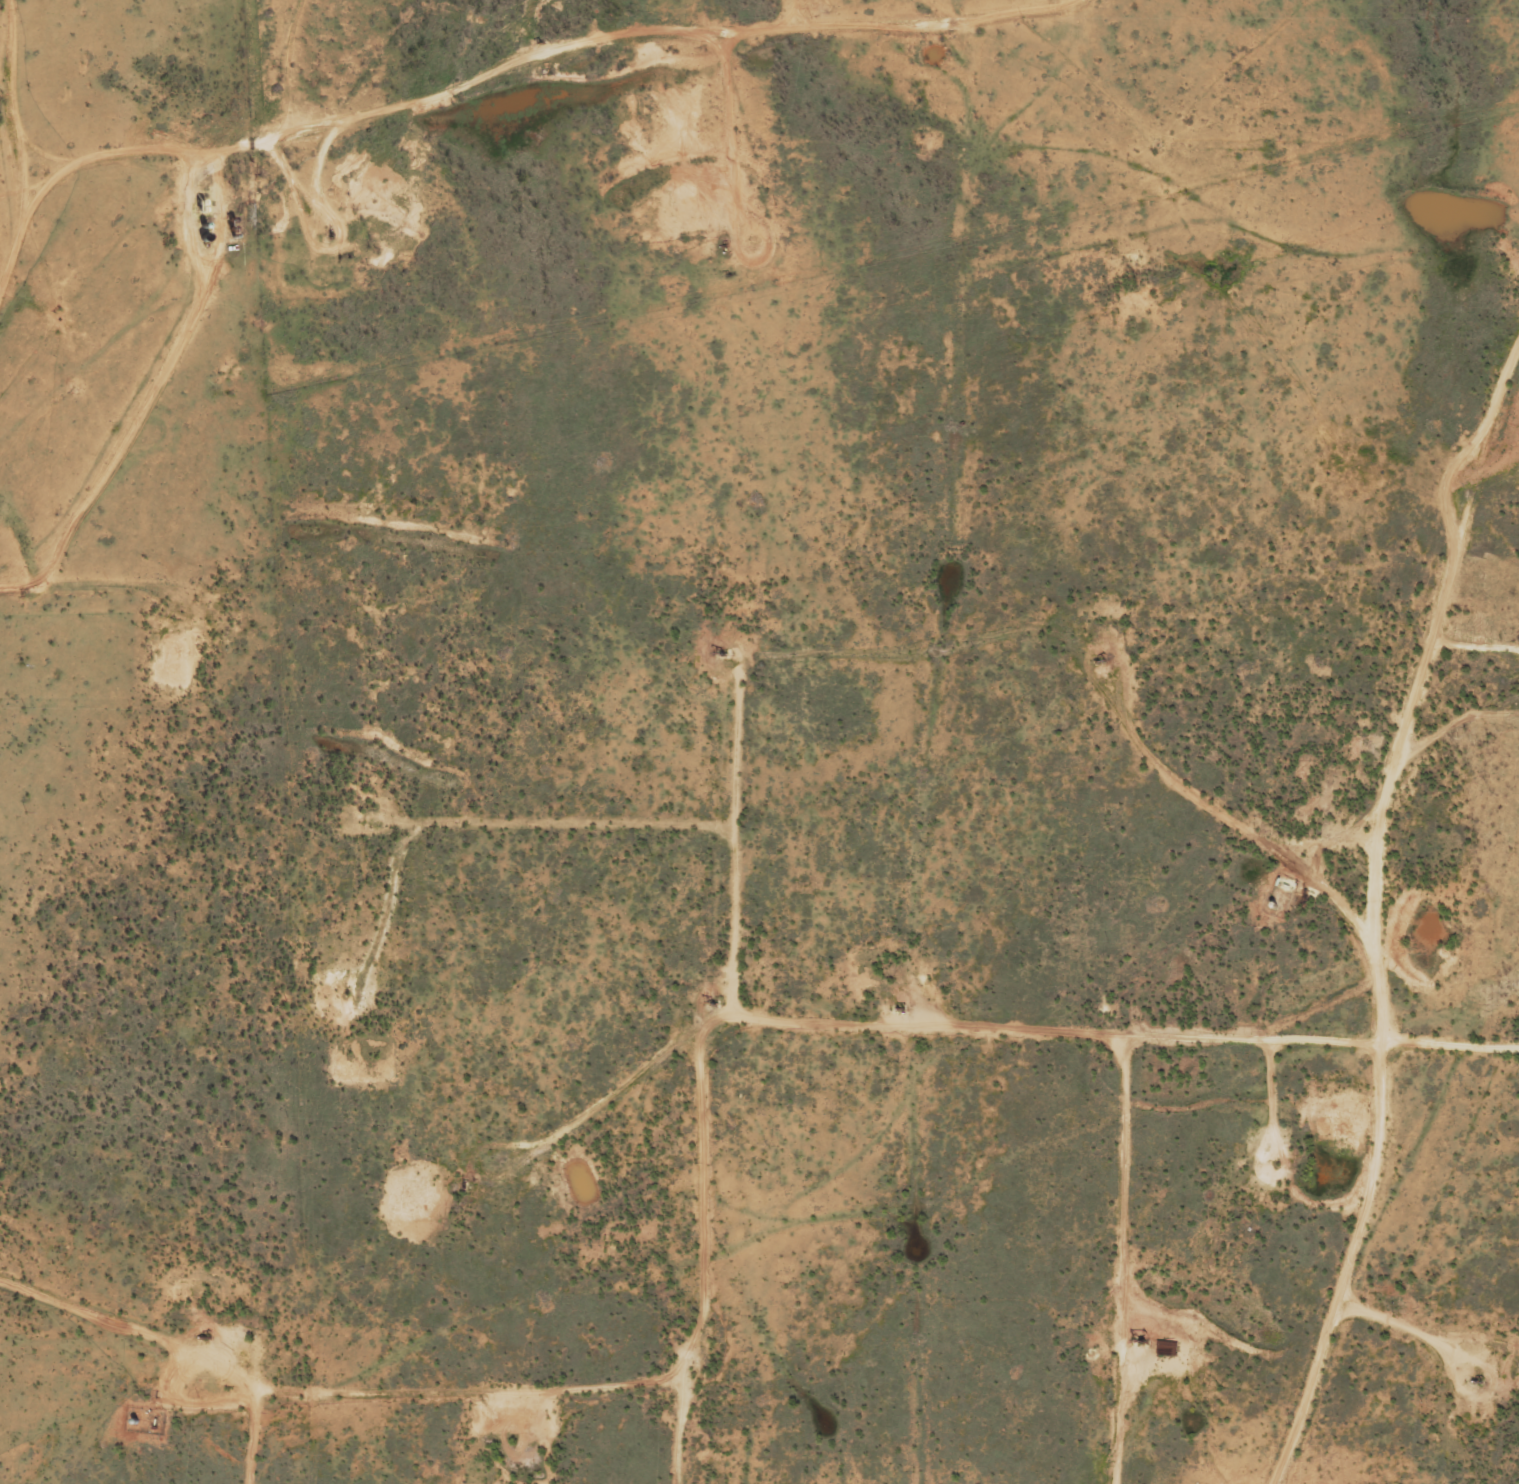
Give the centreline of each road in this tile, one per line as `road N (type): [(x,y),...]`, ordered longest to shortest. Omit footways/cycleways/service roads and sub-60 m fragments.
road 1 (track): [(905,1258),(799,1268),(734,1303),(512,1344),(361,1394),(240,1420),(0,1377)]

